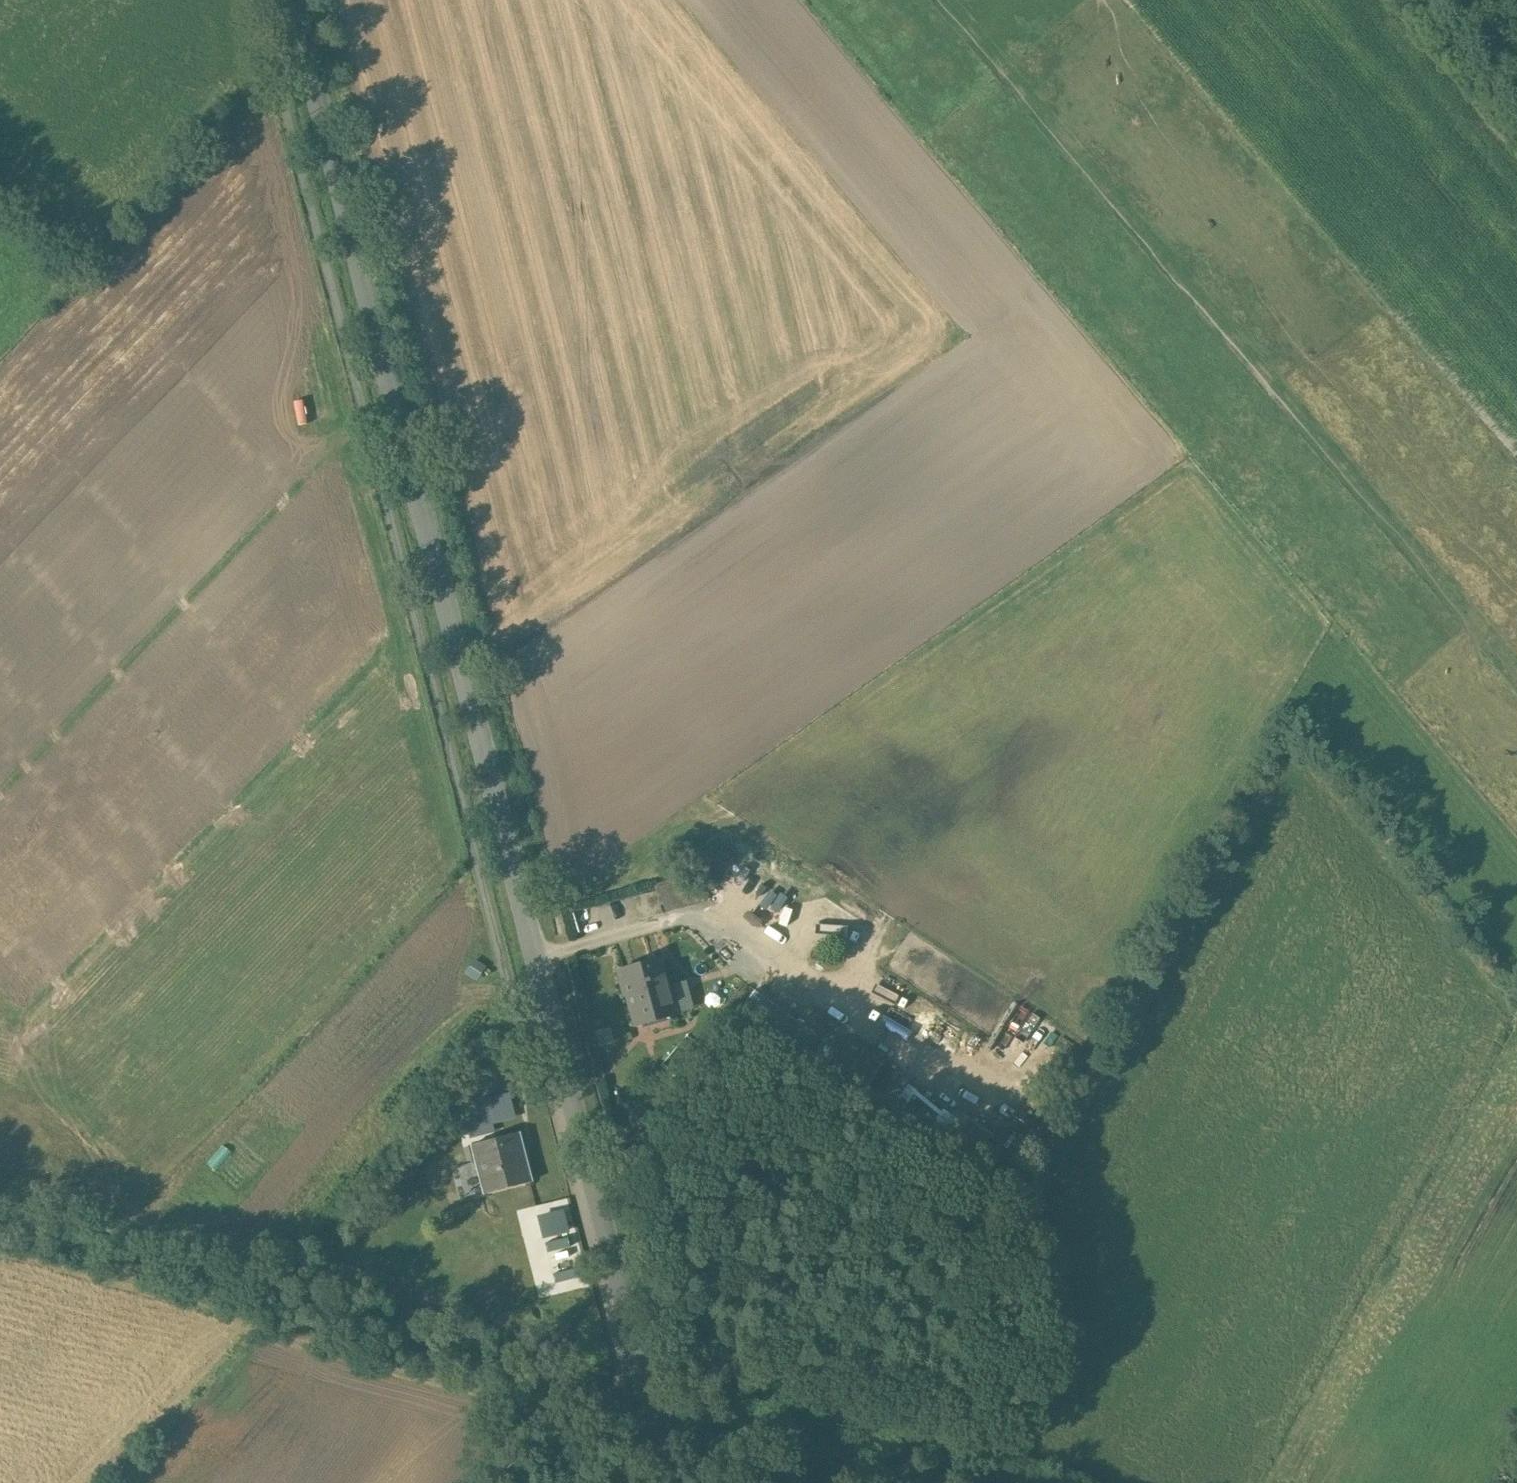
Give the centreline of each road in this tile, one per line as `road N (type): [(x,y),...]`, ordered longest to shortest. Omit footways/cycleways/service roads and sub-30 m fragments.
road 1 (tertiary): [(674,1482),(290,0)]
road 2 (track): [(637,1329),(965,1401),(1048,1368)]

